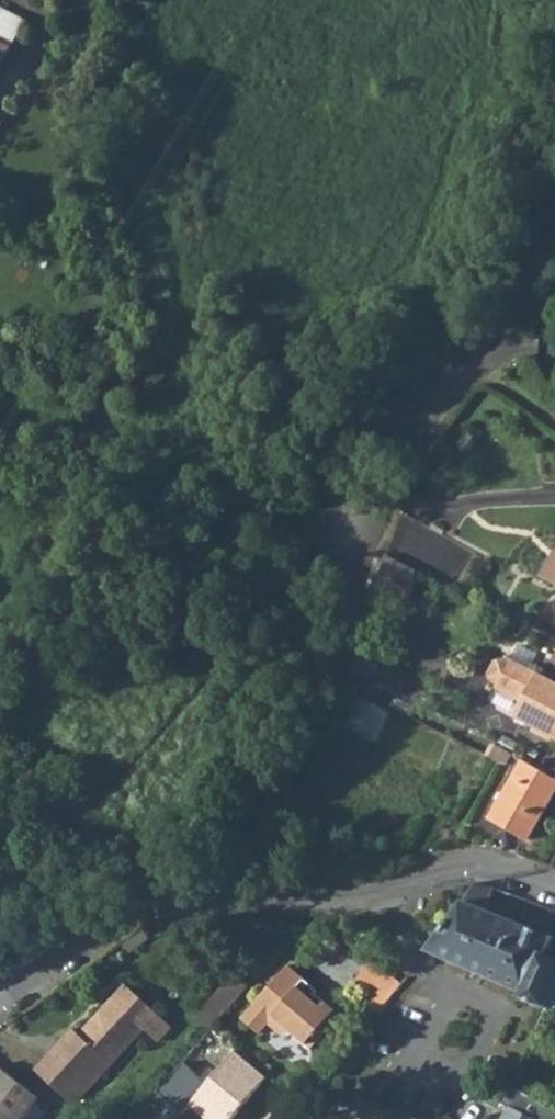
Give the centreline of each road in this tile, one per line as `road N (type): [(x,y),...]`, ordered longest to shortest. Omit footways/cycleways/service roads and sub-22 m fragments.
road 1 (residential): [(212,900),(319,719),(369,556),(407,466),(519,298),(554,216)]
road 2 (residential): [(212,900),(332,896),(438,870),(491,868),(554,888)]
road 3 (residential): [(0,994),(152,912),(212,900)]

